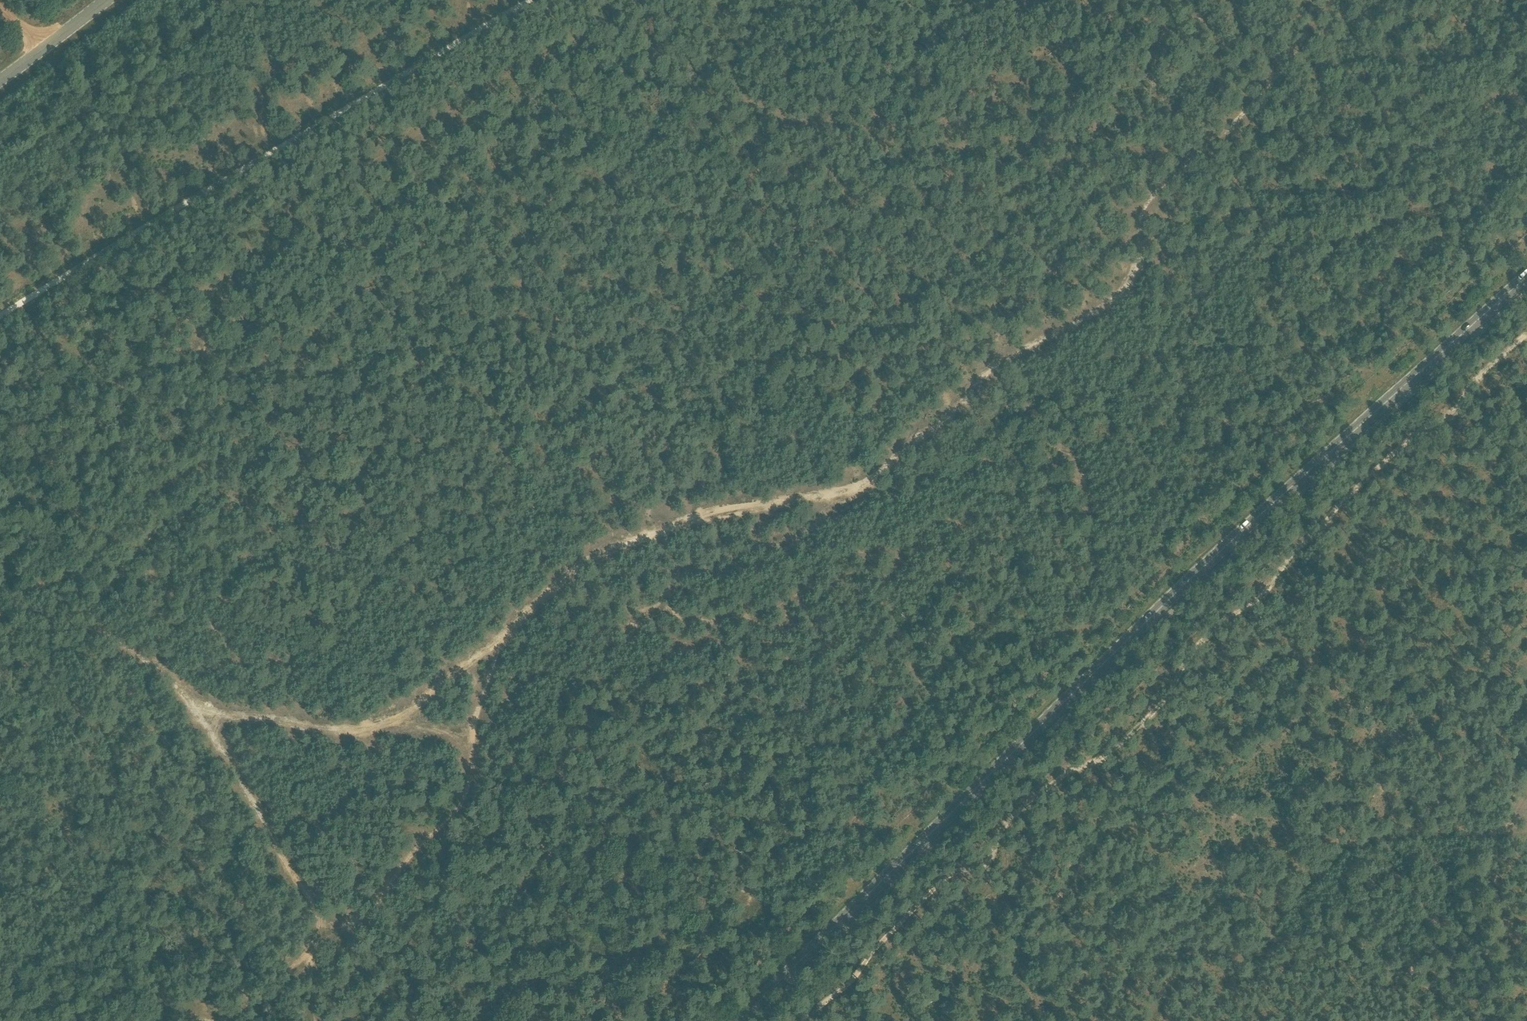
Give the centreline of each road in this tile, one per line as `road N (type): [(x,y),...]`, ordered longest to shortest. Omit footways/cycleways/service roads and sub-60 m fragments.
road 1 (track): [(0,616),(98,630),(190,699),(226,714),(344,730),(393,725),(582,564),(612,548),(732,506),(853,494),(870,484),(993,369),(1101,310),(1148,258)]
road 2 (primary): [(739,1020),(1145,623),(1526,276)]
road 3 (track): [(1526,333),(1406,439),(803,1020)]
road 4 (unclassified): [(0,315),(528,0)]
road 5 (track): [(499,642),(465,794),(403,862),(376,907),(316,944)]
road 6 (track): [(180,691),(318,917),(311,972),(316,1020)]
road 7 (track): [(1148,258),(1139,238),(1146,207),(1292,60),(1312,0)]
road 8 (track): [(211,1020),(246,1008),(316,944)]

